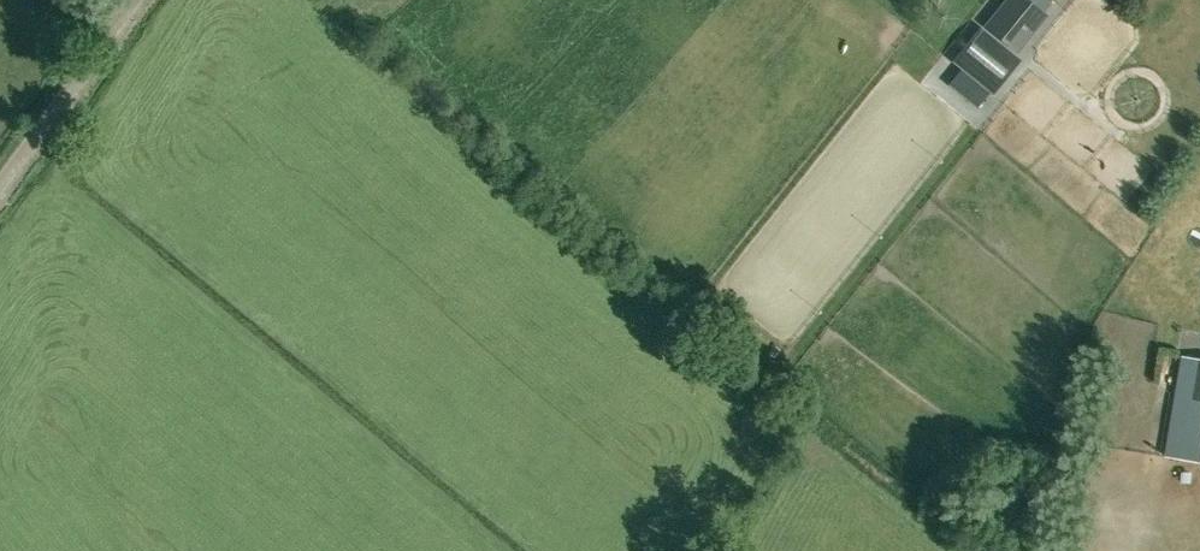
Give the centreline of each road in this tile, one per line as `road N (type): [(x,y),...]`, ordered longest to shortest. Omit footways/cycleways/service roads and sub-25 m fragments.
road 1 (unclassified): [(0,192),(140,0)]

